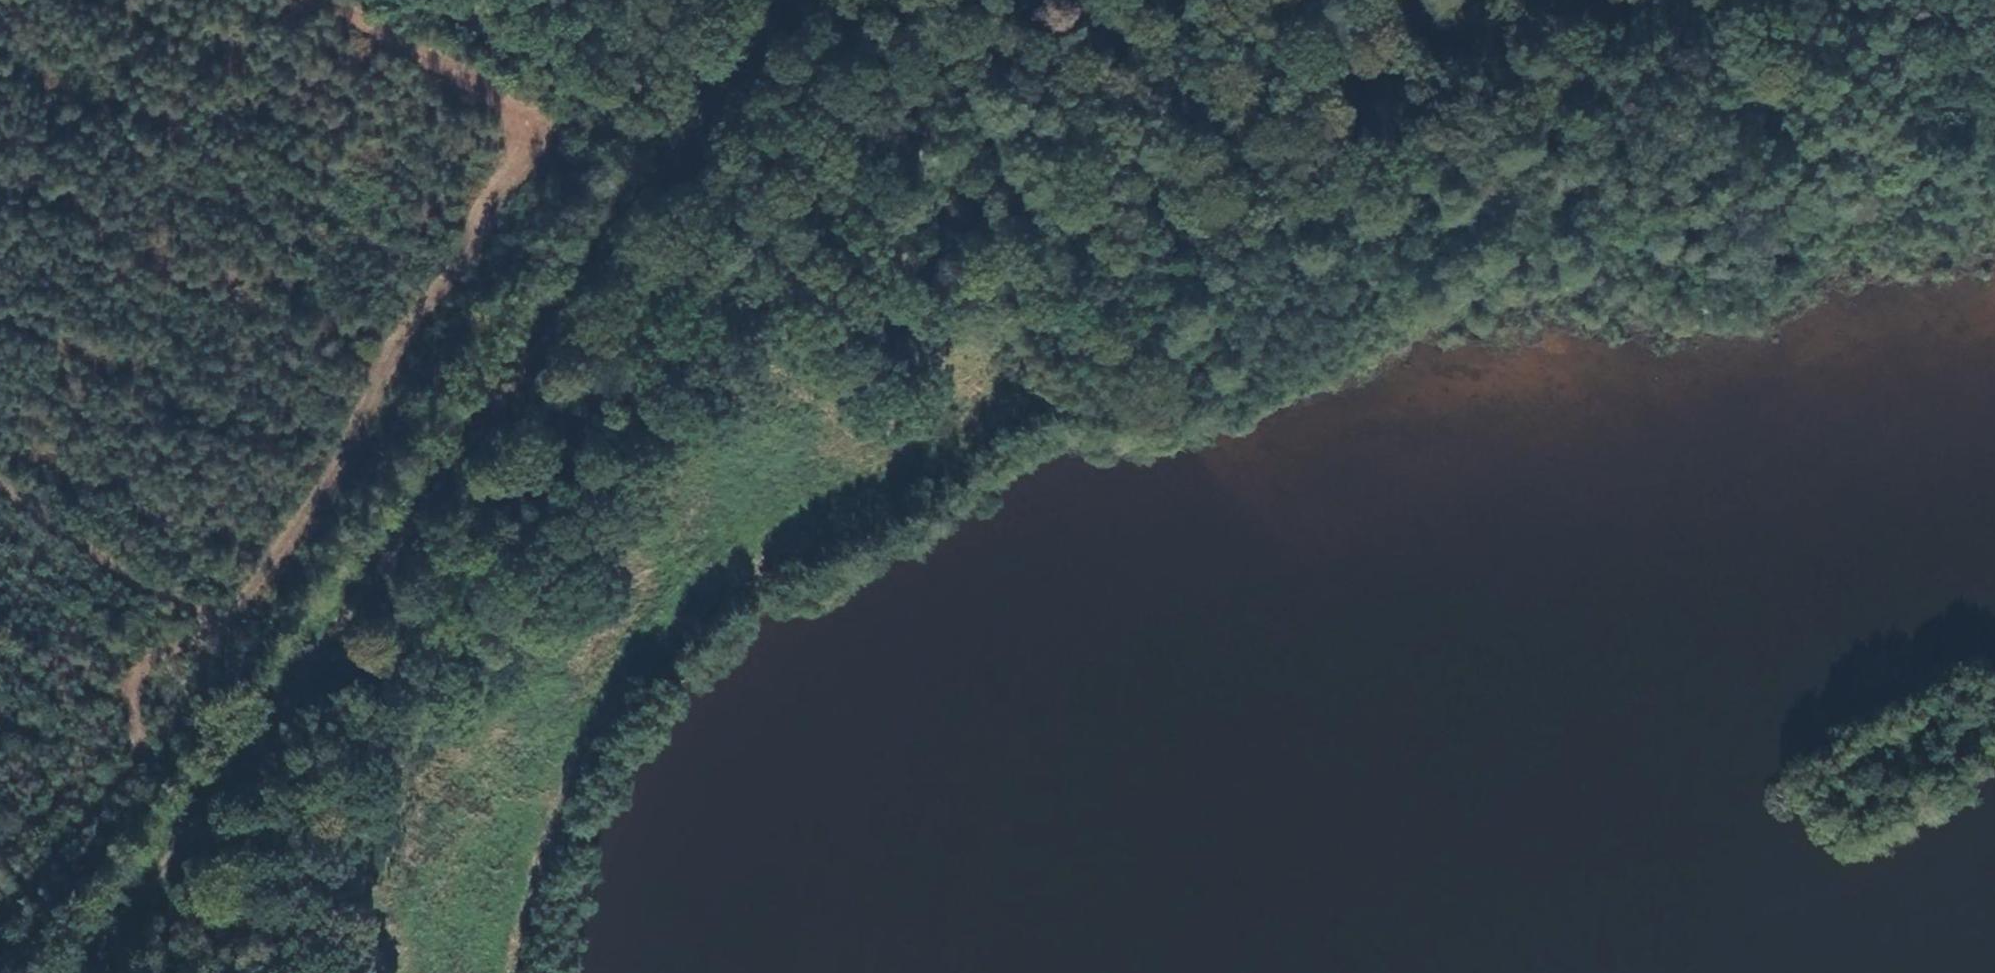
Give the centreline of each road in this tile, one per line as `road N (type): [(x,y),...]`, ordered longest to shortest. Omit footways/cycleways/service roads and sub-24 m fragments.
road 1 (track): [(88,972),(671,170)]
road 2 (track): [(671,170),(795,0)]

